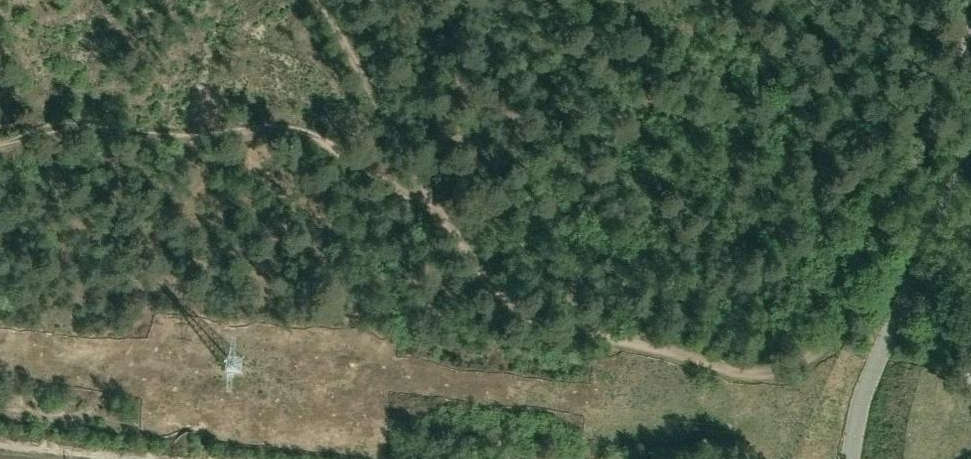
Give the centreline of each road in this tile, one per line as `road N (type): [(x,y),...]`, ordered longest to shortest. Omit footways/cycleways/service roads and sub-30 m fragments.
road 1 (track): [(970,28),(920,153),(877,218),(833,325),(810,356),(780,369),(740,371),(525,312),(502,300),(436,207)]
road 2 (unclassified): [(853,458),(867,389),(970,153)]
road 3 (track): [(436,207),(323,0)]
road 4 (track): [(325,140),(436,207)]

